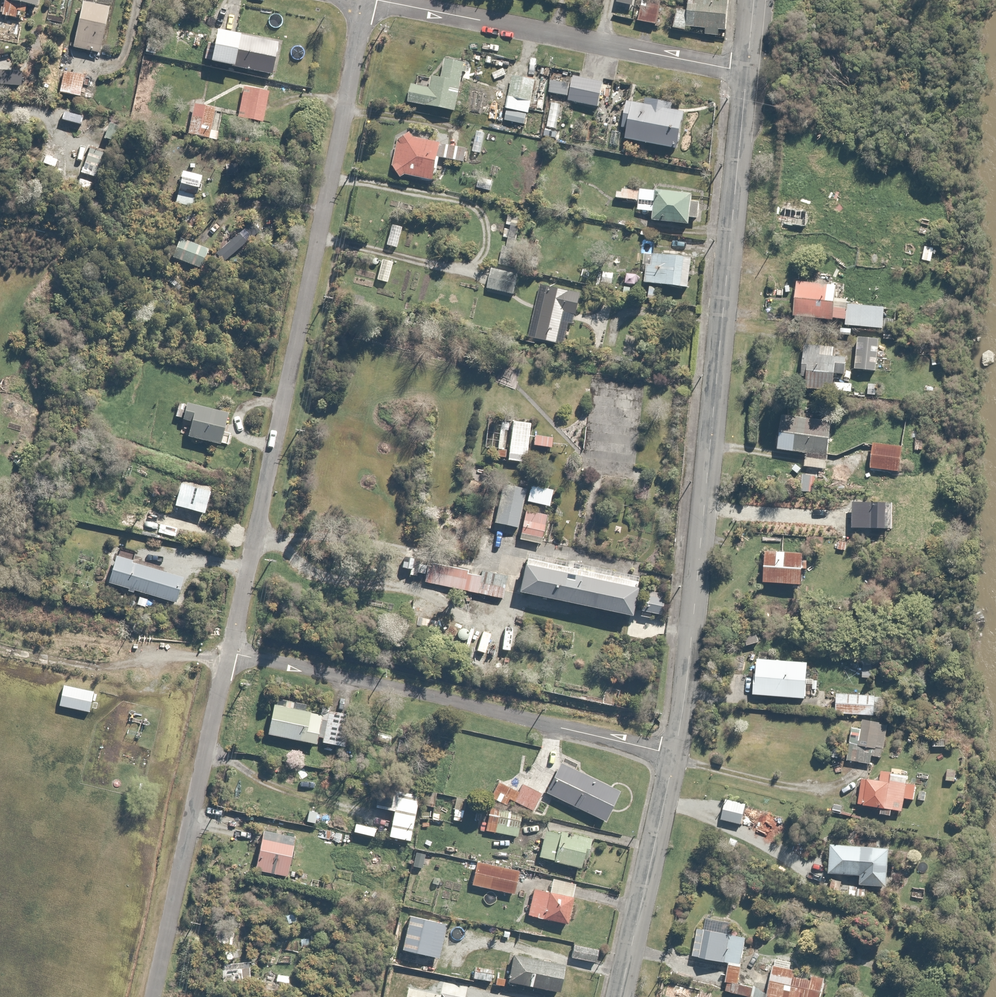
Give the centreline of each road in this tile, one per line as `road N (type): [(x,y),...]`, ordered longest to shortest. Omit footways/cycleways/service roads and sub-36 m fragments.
road 1 (tertiary): [(746,72),(676,752)]
road 2 (residential): [(229,653),(366,0)]
road 3 (residential): [(229,653),(676,752)]
road 4 (residential): [(746,72),(366,0)]
road 5 (residential): [(153,996),(229,653)]
road 6 (tertiary): [(676,752),(619,996)]

